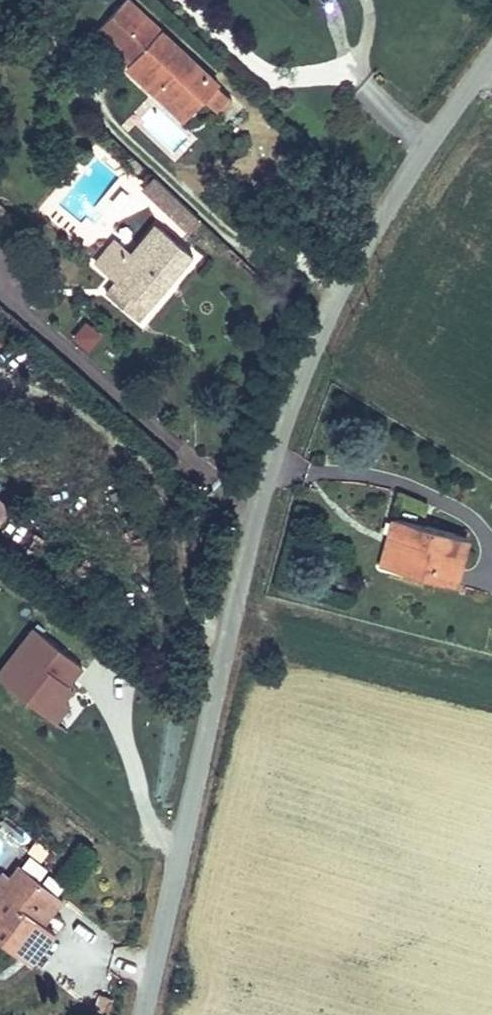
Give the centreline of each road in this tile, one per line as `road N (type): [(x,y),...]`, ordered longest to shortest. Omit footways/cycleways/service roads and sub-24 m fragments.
road 1 (tertiary): [(491,53),(384,206),(335,293),(297,384),(237,590),(144,1014)]
road 2 (track): [(155,834),(138,842),(0,738)]

